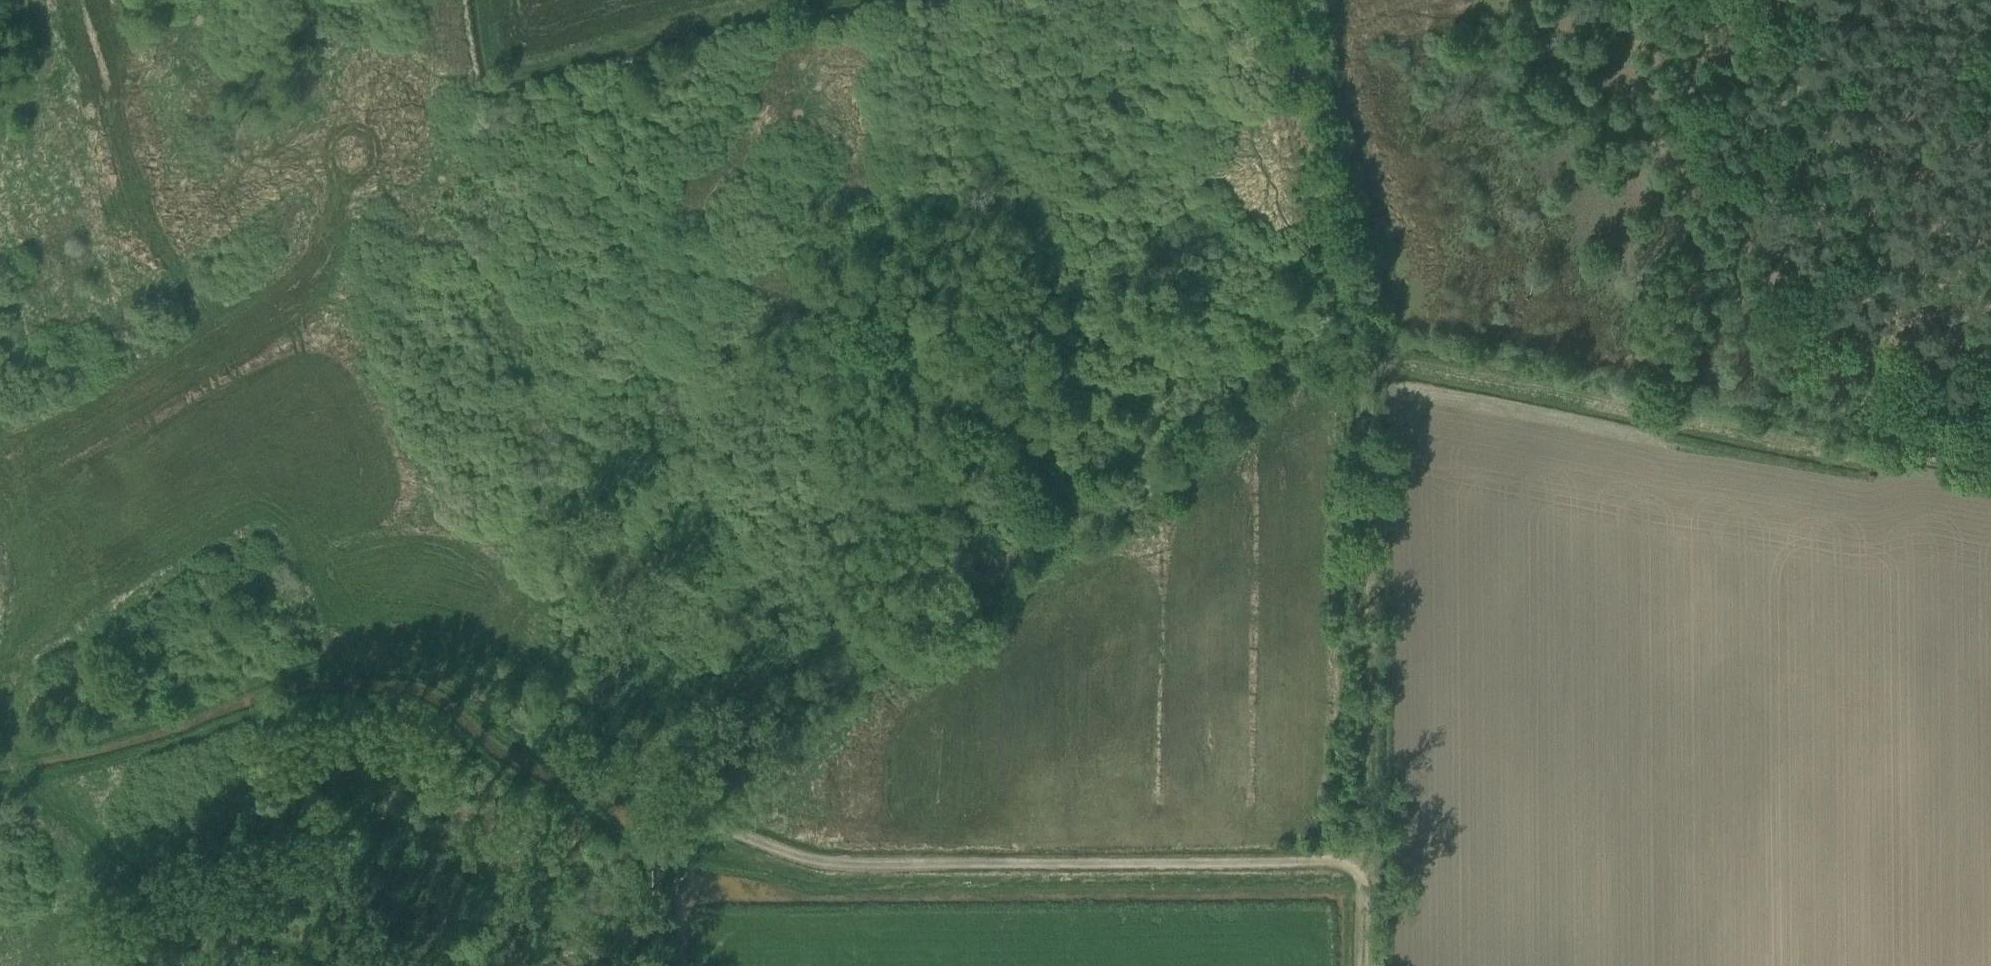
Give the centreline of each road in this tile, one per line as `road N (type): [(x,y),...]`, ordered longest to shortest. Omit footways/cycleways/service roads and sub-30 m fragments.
road 1 (track): [(655,965),(649,876),(663,835),(679,823),(829,864),(1337,862),(1359,881),(1358,965)]
road 2 (track): [(19,650),(16,741),(25,776),(134,881),(324,965)]

